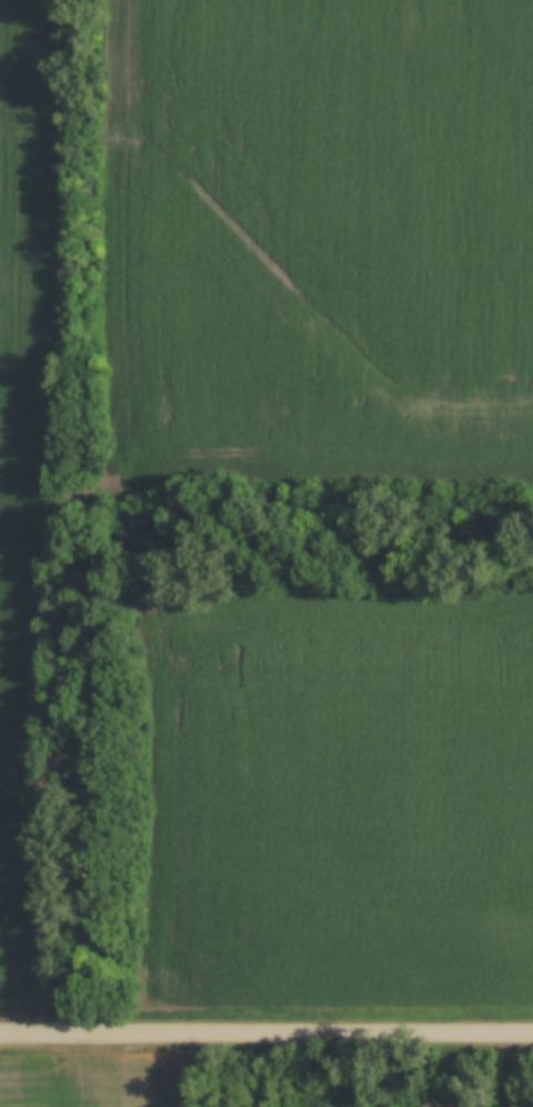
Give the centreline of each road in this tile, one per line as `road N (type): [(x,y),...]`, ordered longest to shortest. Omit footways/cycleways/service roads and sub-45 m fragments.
road 1 (tertiary): [(532,1036),(0,1034)]

